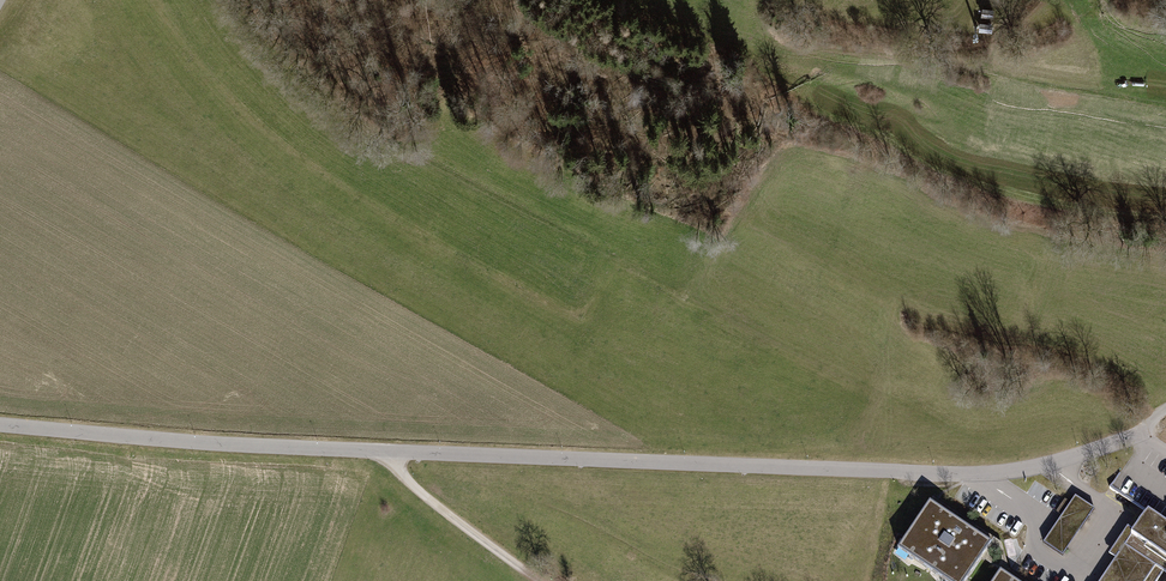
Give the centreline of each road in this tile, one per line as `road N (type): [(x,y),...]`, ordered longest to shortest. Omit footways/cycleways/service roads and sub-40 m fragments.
road 1 (unclassified): [(0,425),(518,460),(978,473),(1046,464),(1138,432)]
road 2 (track): [(542,580),(402,474),(394,452)]

